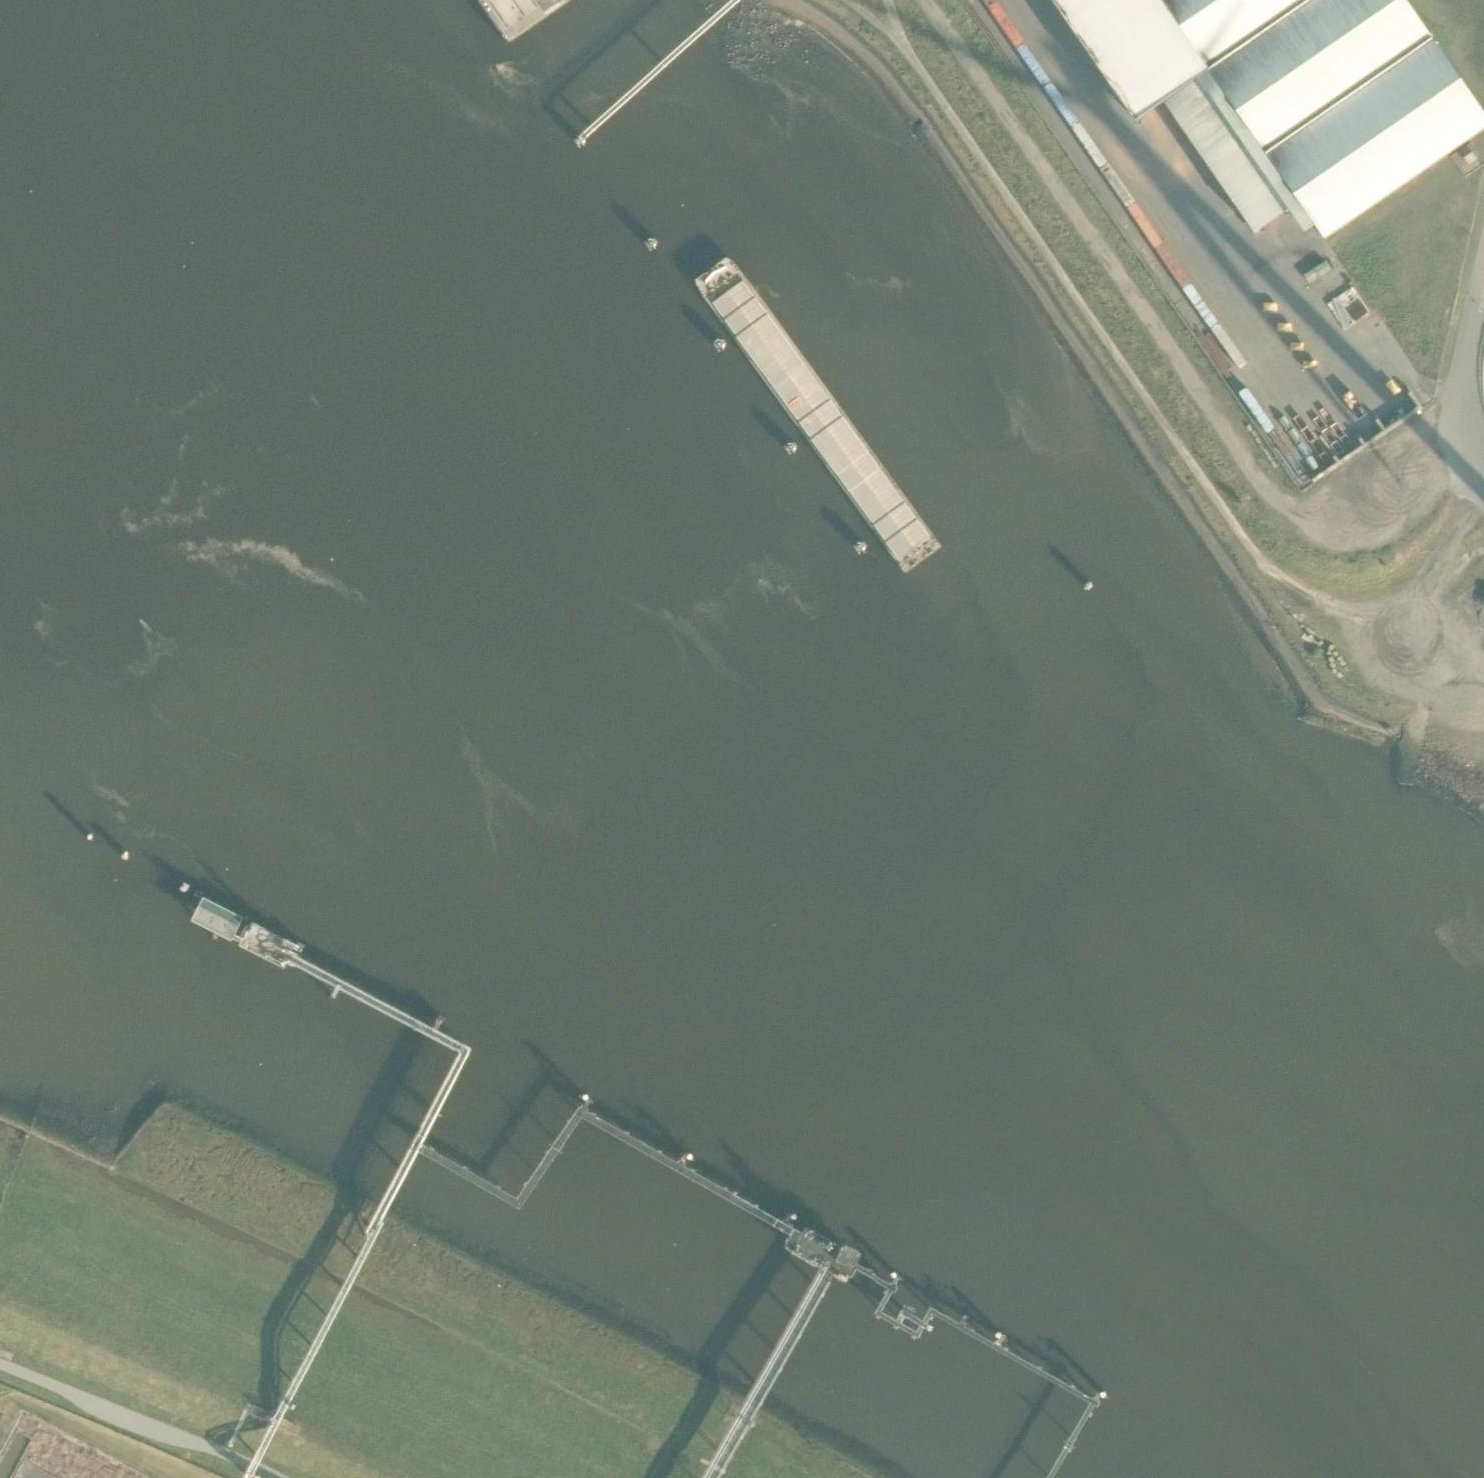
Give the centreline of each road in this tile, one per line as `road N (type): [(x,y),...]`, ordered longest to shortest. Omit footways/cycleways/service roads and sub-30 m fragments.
road 1 (unclassified): [(275,1477),(0,1365)]

